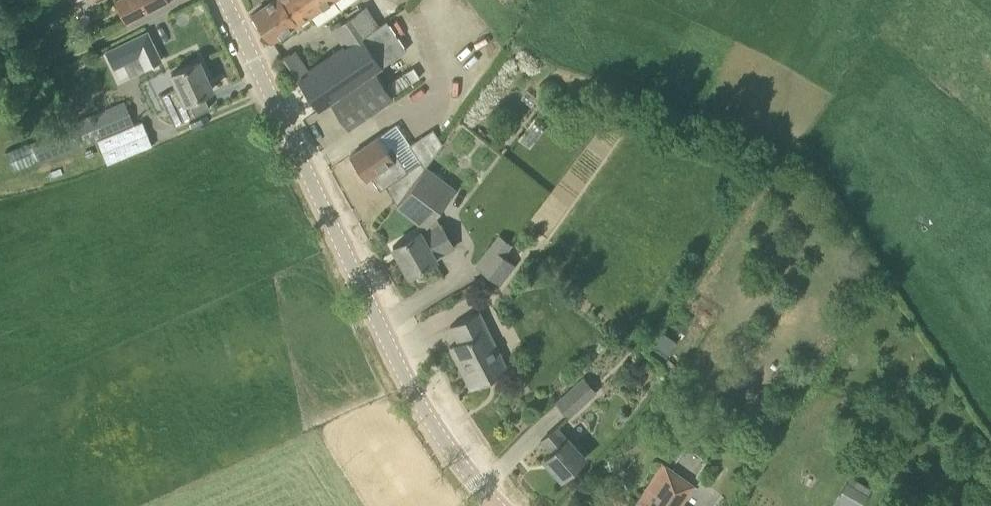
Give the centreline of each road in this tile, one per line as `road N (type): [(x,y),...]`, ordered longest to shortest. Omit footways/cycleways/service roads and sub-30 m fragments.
road 1 (tertiary): [(494,505),(431,423),(396,361),(223,0)]

